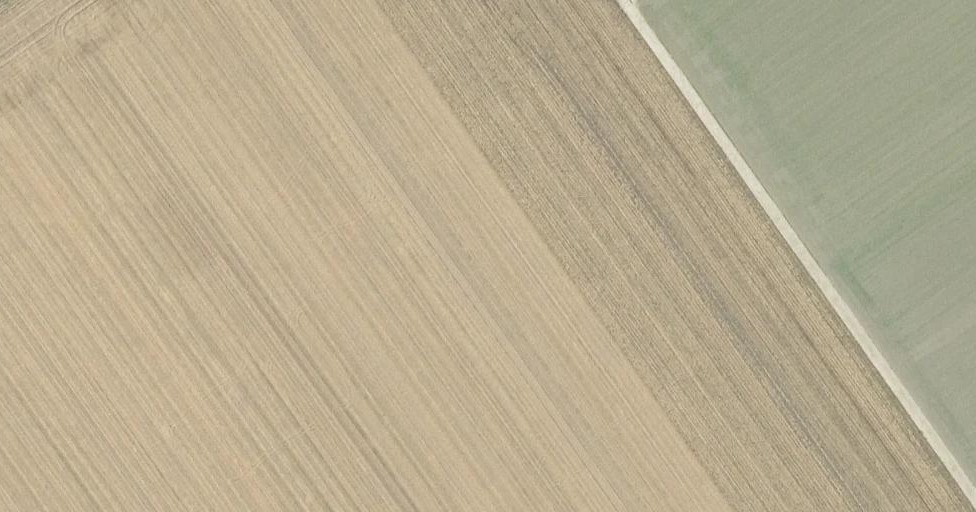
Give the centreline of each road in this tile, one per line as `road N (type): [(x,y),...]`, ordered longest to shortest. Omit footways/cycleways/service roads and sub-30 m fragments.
road 1 (track): [(627,0),(975,496)]

